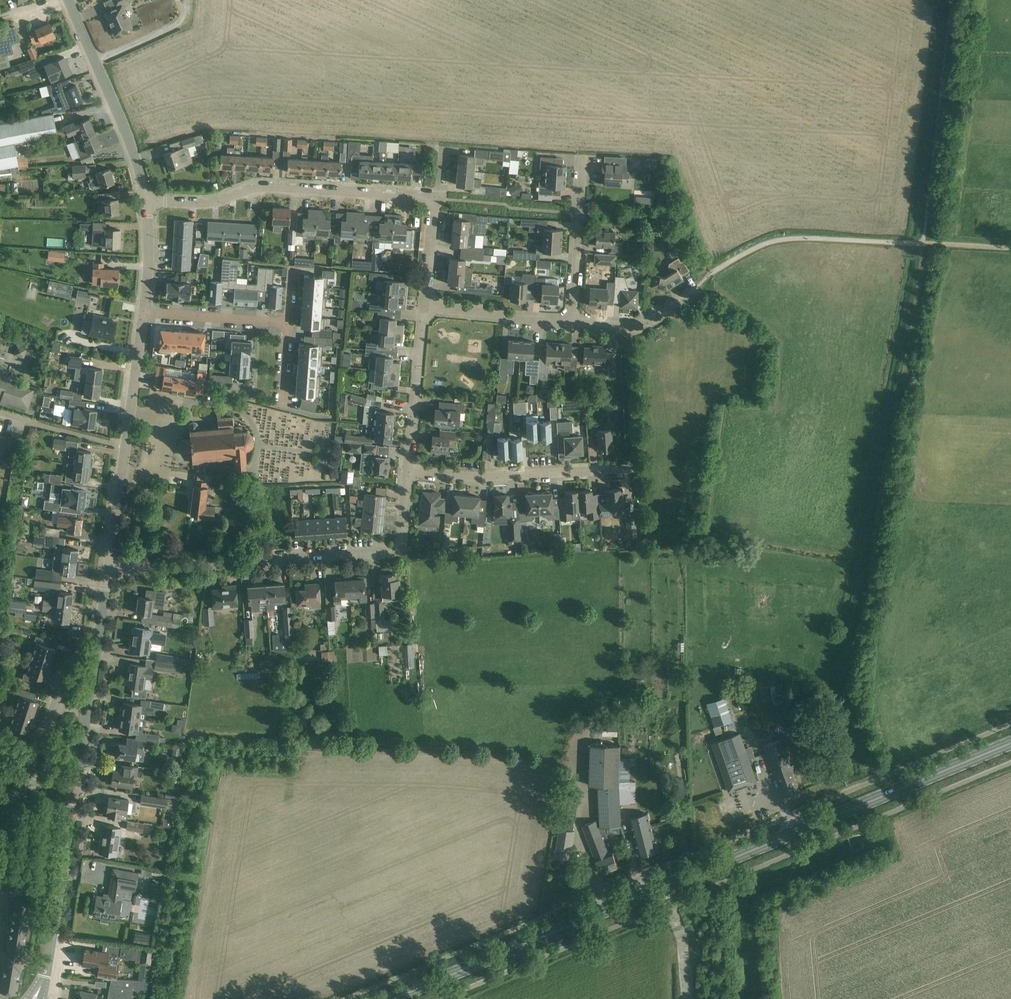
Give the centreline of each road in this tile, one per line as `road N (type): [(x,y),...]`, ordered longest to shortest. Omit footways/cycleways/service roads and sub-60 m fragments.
road 1 (primary): [(392,998),(1010,743)]
road 2 (residential): [(108,569),(391,551),(403,539),(407,470)]
road 3 (residential): [(148,194),(211,203),(262,185),(436,197)]
road 4 (residential): [(407,470),(478,476),(631,468)]
road 5 (unclassified): [(148,194),(134,140),(68,0)]
road 6 (unclassified): [(76,786),(44,979)]
road 7 (residential): [(574,325),(583,158)]
road 8 (residential): [(407,470),(425,306)]
road 9 (residential): [(574,325),(425,306)]
road 10 (residential): [(143,311),(290,321)]
road 11 (unclassified): [(88,705),(108,569)]
road 12 (unclassified): [(125,446),(143,311)]
road 13 (residential): [(698,286),(625,327),(574,325)]
road 14 (residential): [(125,446),(0,414)]
road 15 (unclassified): [(108,569),(125,446)]

